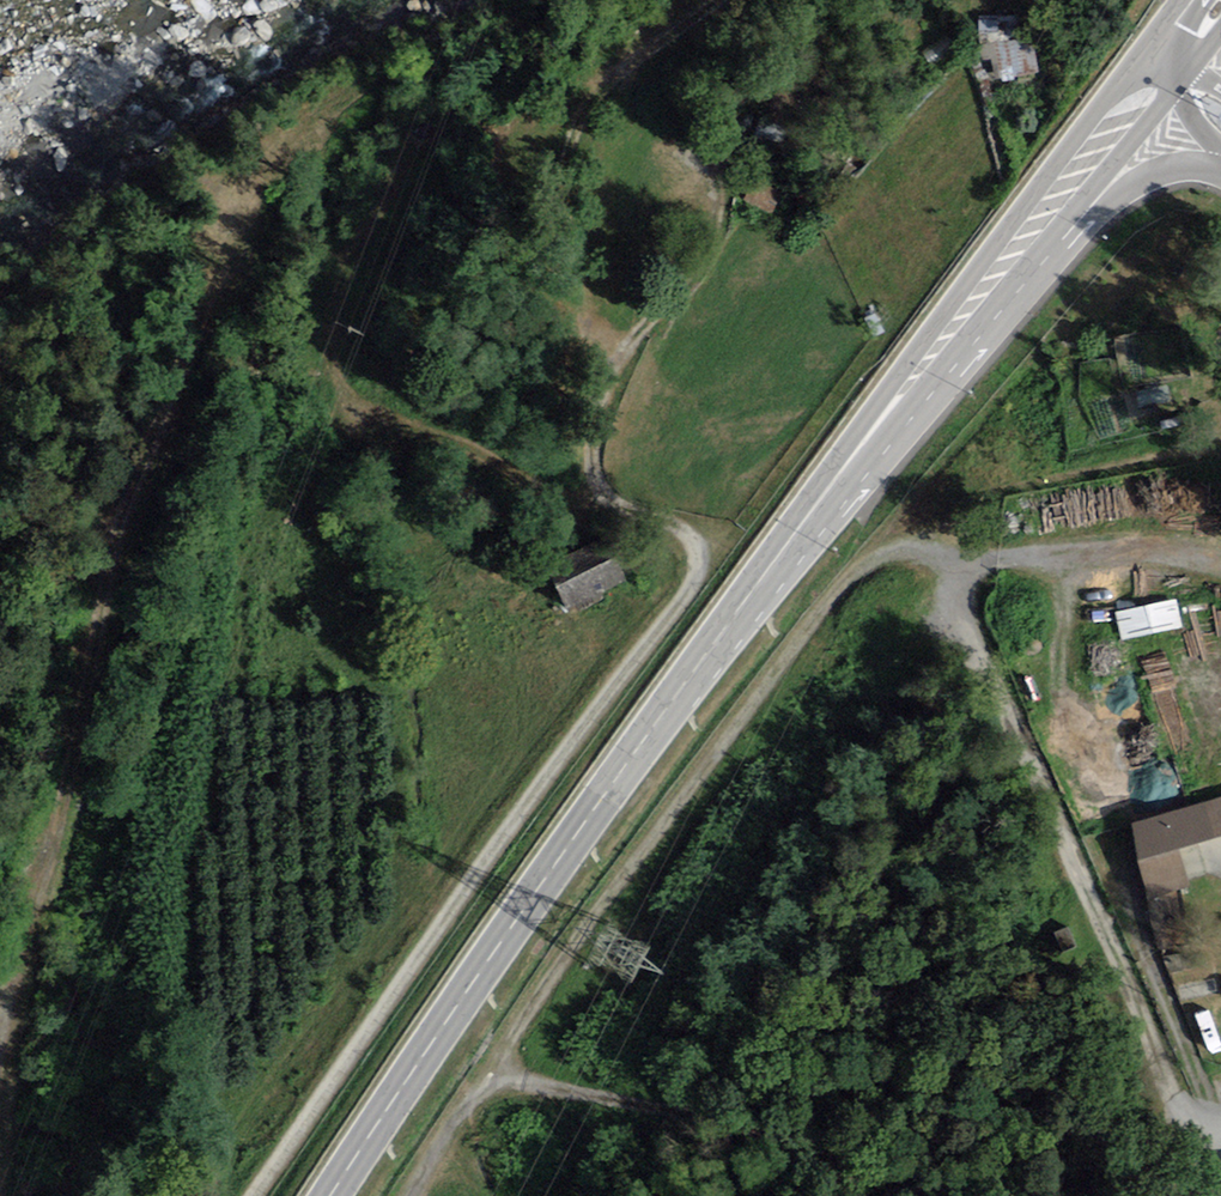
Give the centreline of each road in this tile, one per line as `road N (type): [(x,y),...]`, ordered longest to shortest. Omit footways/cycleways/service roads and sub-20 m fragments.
road 1 (track): [(1190,1146),(1033,714),(863,543),(500,1036),(416,1188)]
road 2 (secondary): [(1160,70),(735,623),(489,960),(332,1195)]
road 3 (track): [(0,1076),(8,952),(80,727),(149,402),(216,280)]
road 4 (track): [(254,1195),(696,579),(699,548),(675,525)]
road 5 (track): [(722,0),(590,105),(574,147),(600,341),(593,467),(608,497),(675,525)]

